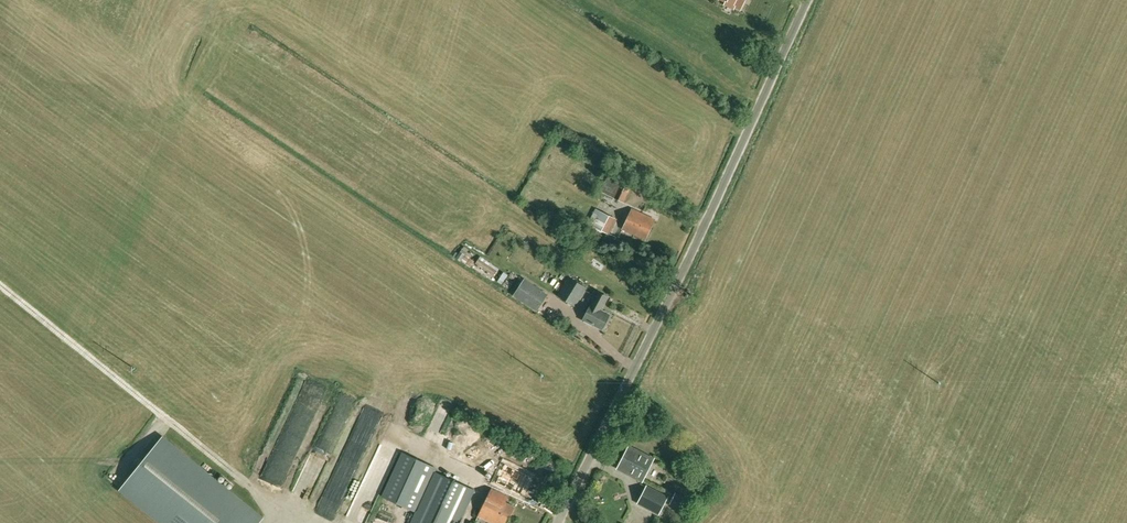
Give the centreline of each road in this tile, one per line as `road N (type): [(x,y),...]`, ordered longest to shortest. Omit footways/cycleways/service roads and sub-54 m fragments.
road 1 (unclassified): [(558,522),(808,0)]

